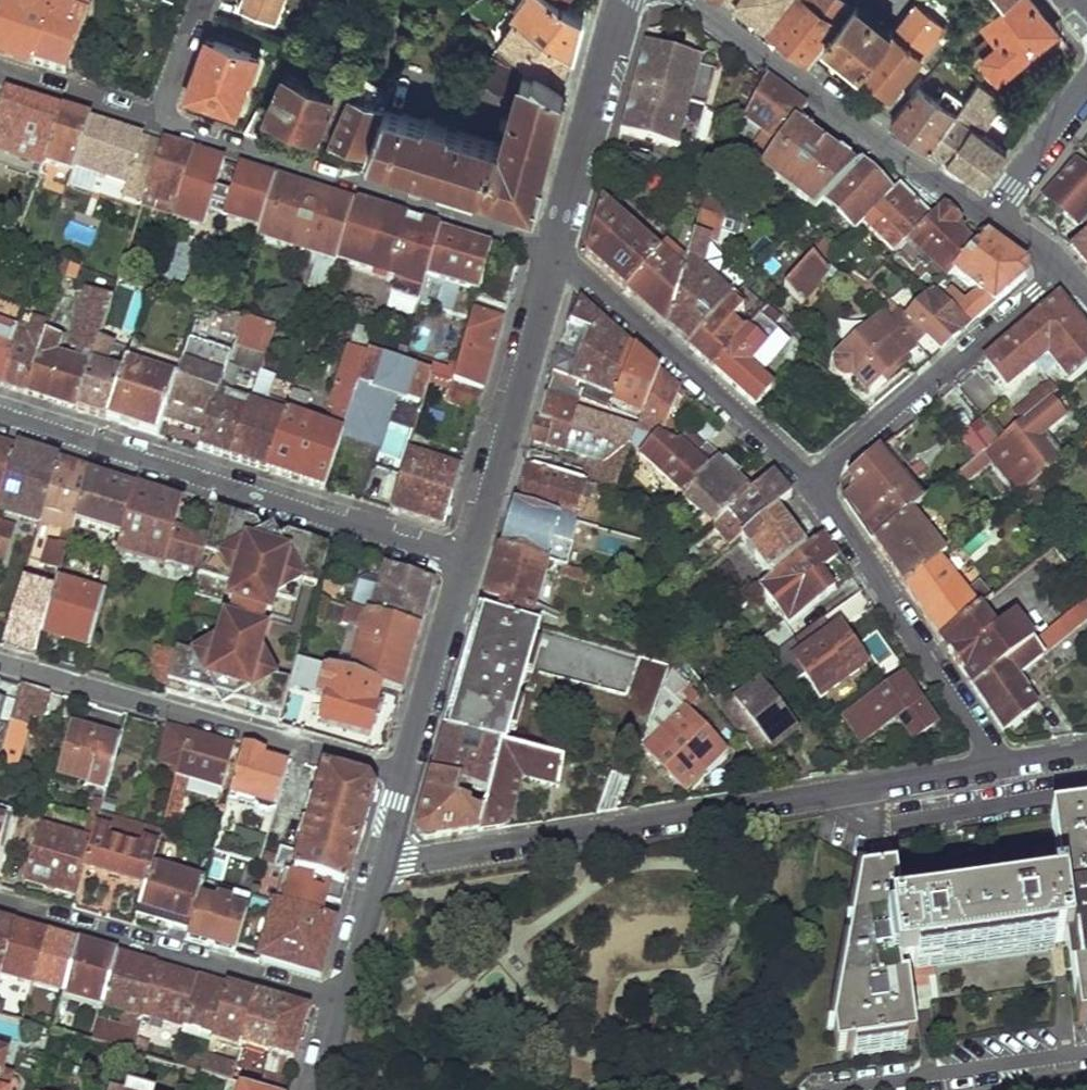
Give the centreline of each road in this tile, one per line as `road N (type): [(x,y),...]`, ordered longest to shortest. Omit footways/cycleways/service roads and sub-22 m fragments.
road 1 (residential): [(381,867),(997,765)]
road 2 (residential): [(466,560),(0,412)]
road 3 (residential): [(0,660),(408,777)]
road 4 (residential): [(162,124),(553,250)]
road 5 (residential): [(694,0),(992,216)]
road 6 (residential): [(0,906),(341,1002)]
road 7 (residential): [(553,250),(815,483)]
road 8 (residential): [(815,483),(997,765)]
road 9 (residential): [(815,483),(1062,269)]
road 10 (residential): [(553,250),(466,560)]
road 11 (residential): [(625,0),(553,250)]
road 12 (residential): [(466,560),(408,777)]
road 13 (residential): [(0,74),(162,124)]
road 14 (residential): [(992,216),(1086,88)]
road 15 (residential): [(381,867),(341,1002)]
road 16 (residential): [(205,0),(162,124)]

